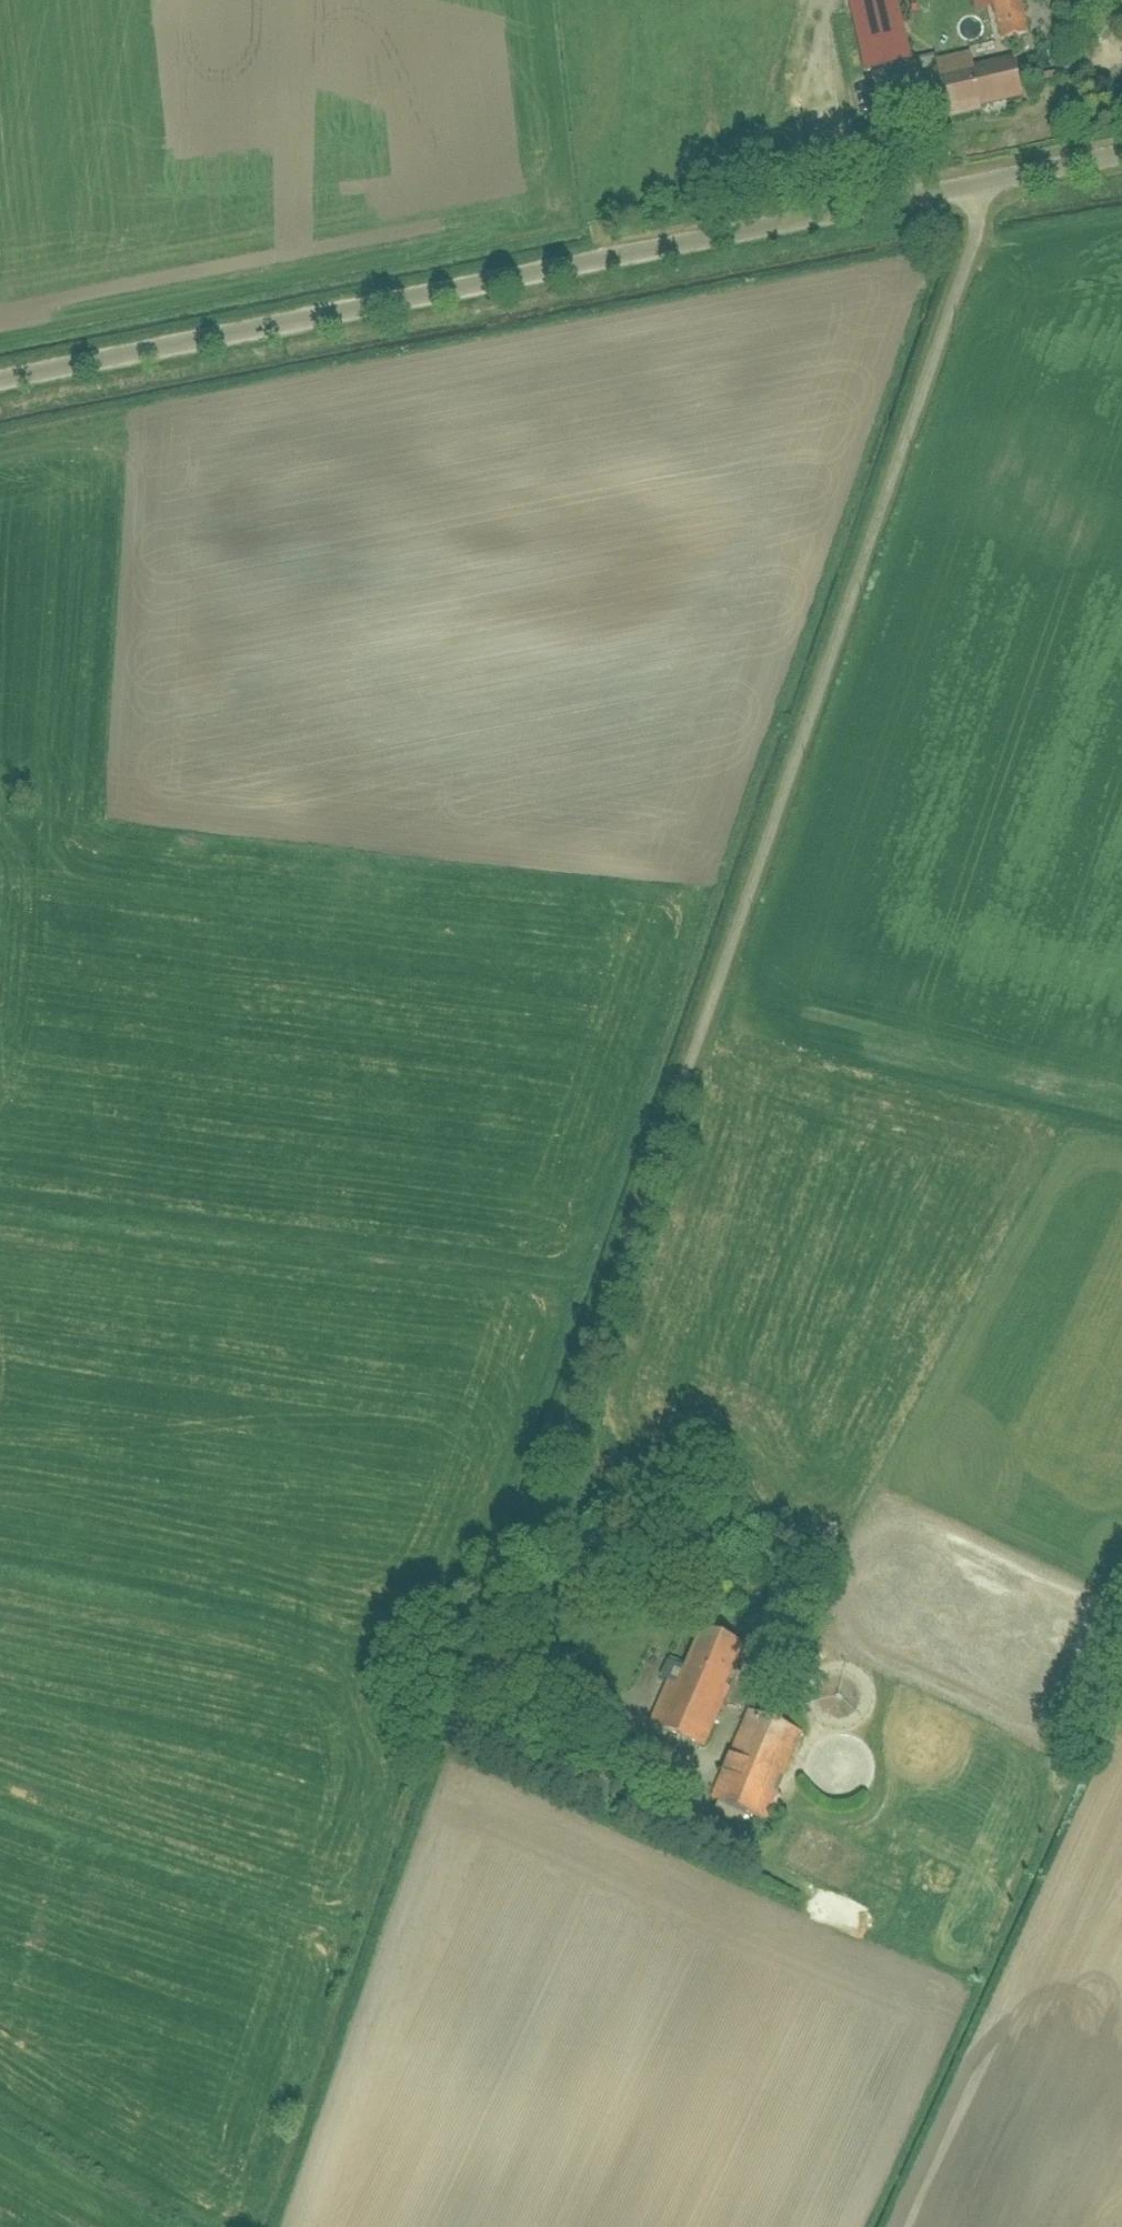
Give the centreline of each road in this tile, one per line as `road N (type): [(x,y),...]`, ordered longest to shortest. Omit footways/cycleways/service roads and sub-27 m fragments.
road 1 (unclassified): [(1121,157),(0,384)]

